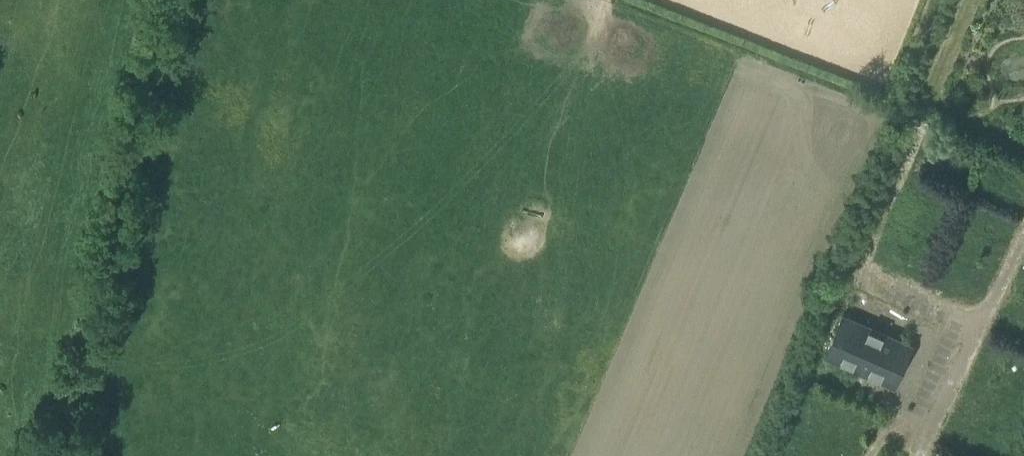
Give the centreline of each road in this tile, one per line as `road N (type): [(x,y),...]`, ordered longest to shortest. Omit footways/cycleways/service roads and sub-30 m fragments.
road 1 (track): [(59,455),(166,0)]

